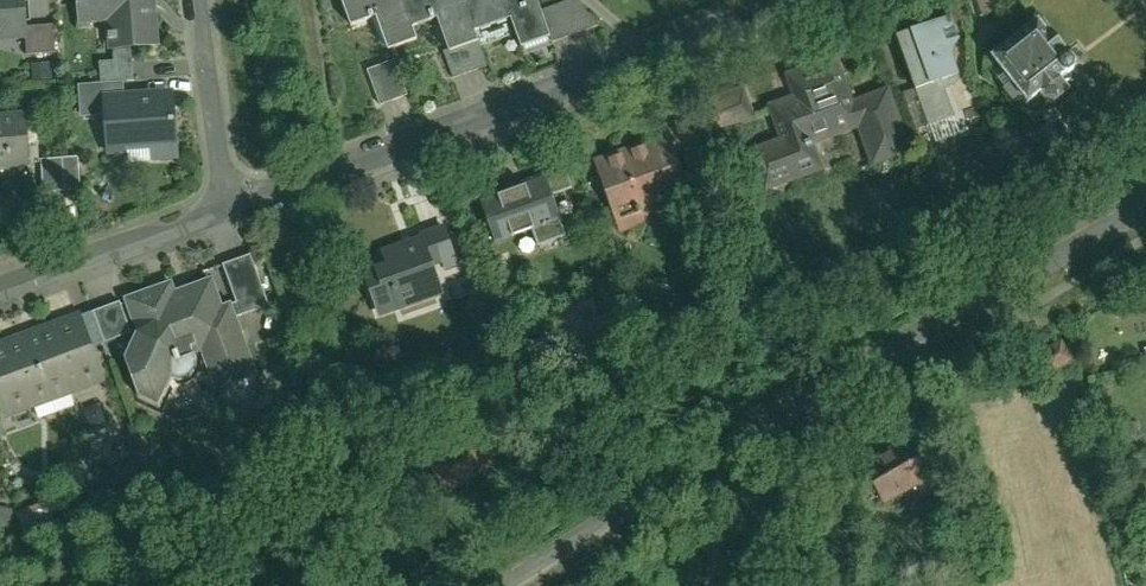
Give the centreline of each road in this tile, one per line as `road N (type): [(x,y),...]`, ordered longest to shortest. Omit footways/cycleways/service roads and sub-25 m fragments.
road 1 (residential): [(737,0),(220,192)]
road 2 (unclassified): [(788,420),(1145,198)]
road 3 (unclassified): [(497,585),(788,420)]
road 4 (residential): [(220,192),(0,273)]
road 5 (residential): [(220,192),(193,0)]
road 6 (residential): [(788,420),(742,585)]

